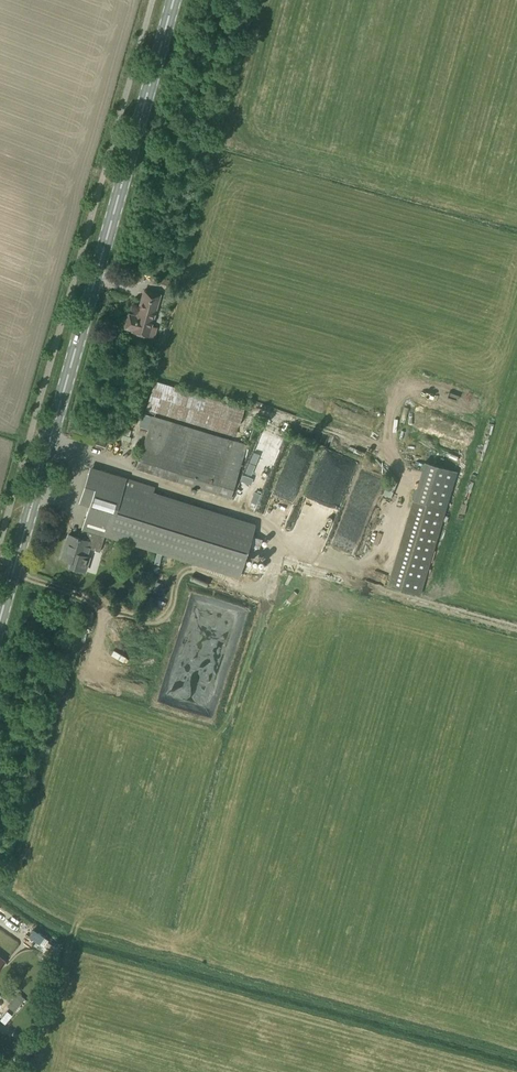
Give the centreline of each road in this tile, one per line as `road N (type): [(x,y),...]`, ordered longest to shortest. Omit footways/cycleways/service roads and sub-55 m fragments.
road 1 (secondary): [(0,644),(177,0)]

